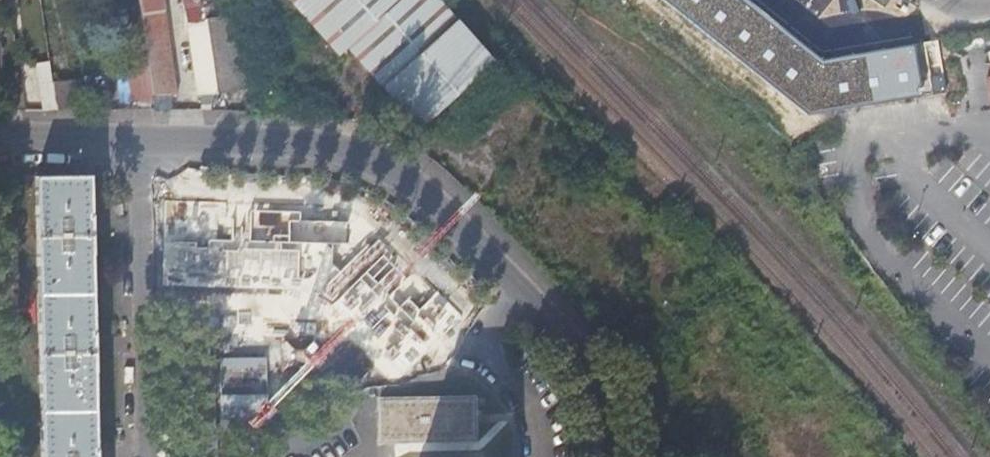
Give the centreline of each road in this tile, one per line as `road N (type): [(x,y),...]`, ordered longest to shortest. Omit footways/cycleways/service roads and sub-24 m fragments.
road 1 (residential): [(0,137),(291,145),(386,166),(414,185),(576,349),(602,405),(606,456)]

